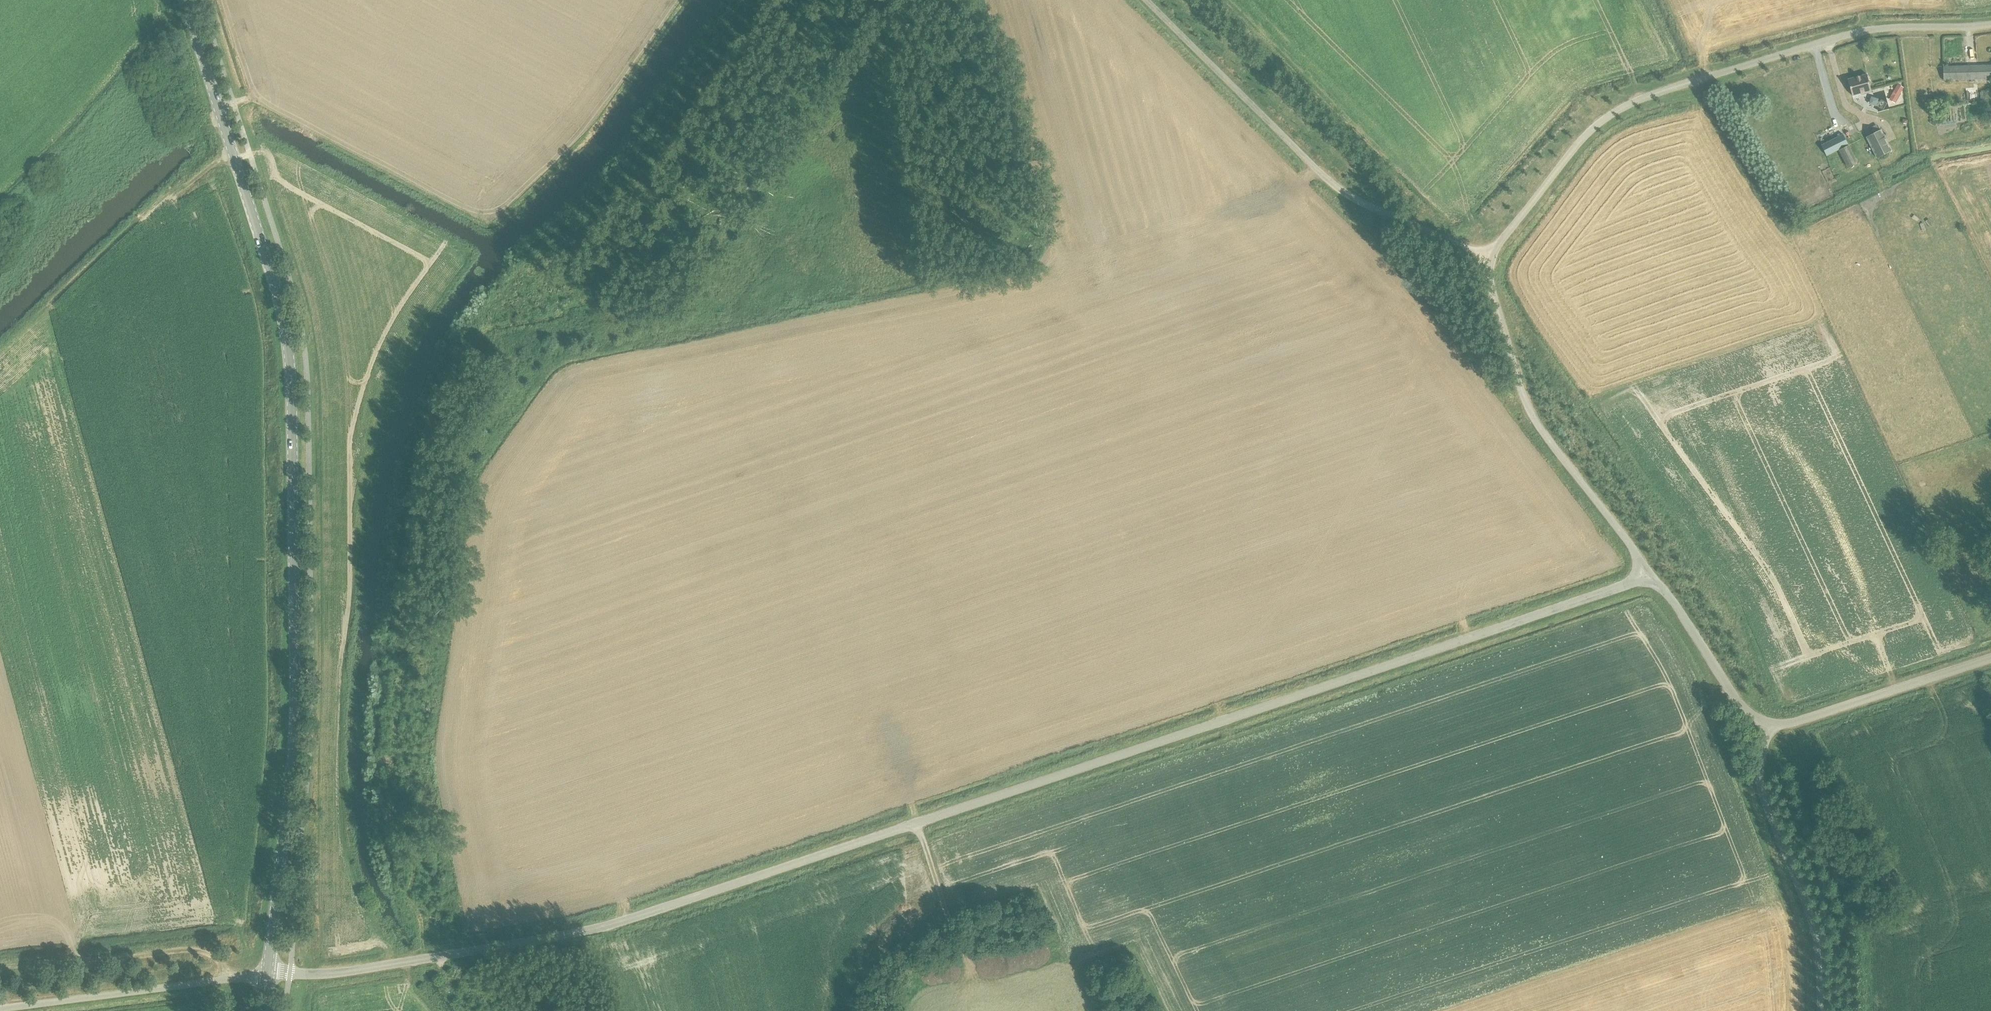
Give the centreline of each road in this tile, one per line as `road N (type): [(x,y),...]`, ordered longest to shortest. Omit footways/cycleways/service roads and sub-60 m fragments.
road 1 (unclassified): [(268,975),(336,974),(603,928),(1649,575)]
road 2 (tertiary): [(268,975),(295,719),(290,378),(278,295),(184,0)]
road 3 (unclassified): [(1491,255),(1575,148),(1636,100),(1847,34),(1990,25)]
road 4 (unclassified): [(1491,255),(1330,183),(1156,0)]
road 5 (track): [(916,822),(955,940),(981,973),(1001,981),(1058,976),(1123,951),(1134,955),(1163,1010)]
road 6 (unclassified): [(1649,575),(1527,407),(1487,266),(1491,255)]
road 7 (unclassified): [(1820,1010),(1814,930),(1760,789),(1768,729)]
road 8 (unclassified): [(268,975),(3,1010)]
road 9 (track): [(222,980),(205,957),(187,949),(0,969)]
road 10 (unclassified): [(1768,729),(1990,661)]
road 11 (unclassified): [(1768,729),(1735,696),(1649,575)]

